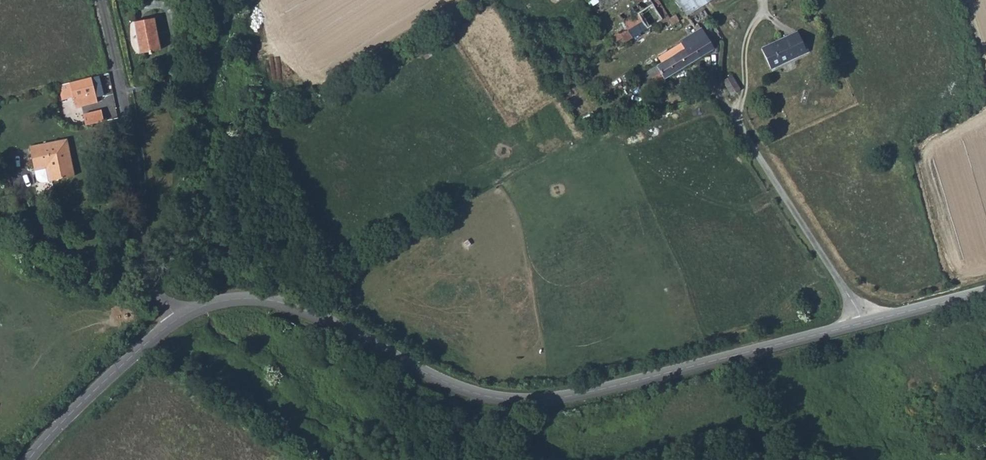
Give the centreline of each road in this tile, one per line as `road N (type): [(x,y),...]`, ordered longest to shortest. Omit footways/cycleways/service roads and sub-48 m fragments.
road 1 (tertiary): [(177,321),(212,305),(273,299),(458,387),(518,401),(644,379),(985,293)]
road 2 (unclassified): [(103,0),(135,162),(141,247),(151,284),(177,321)]
road 3 (tertiary): [(28,459),(177,321)]

